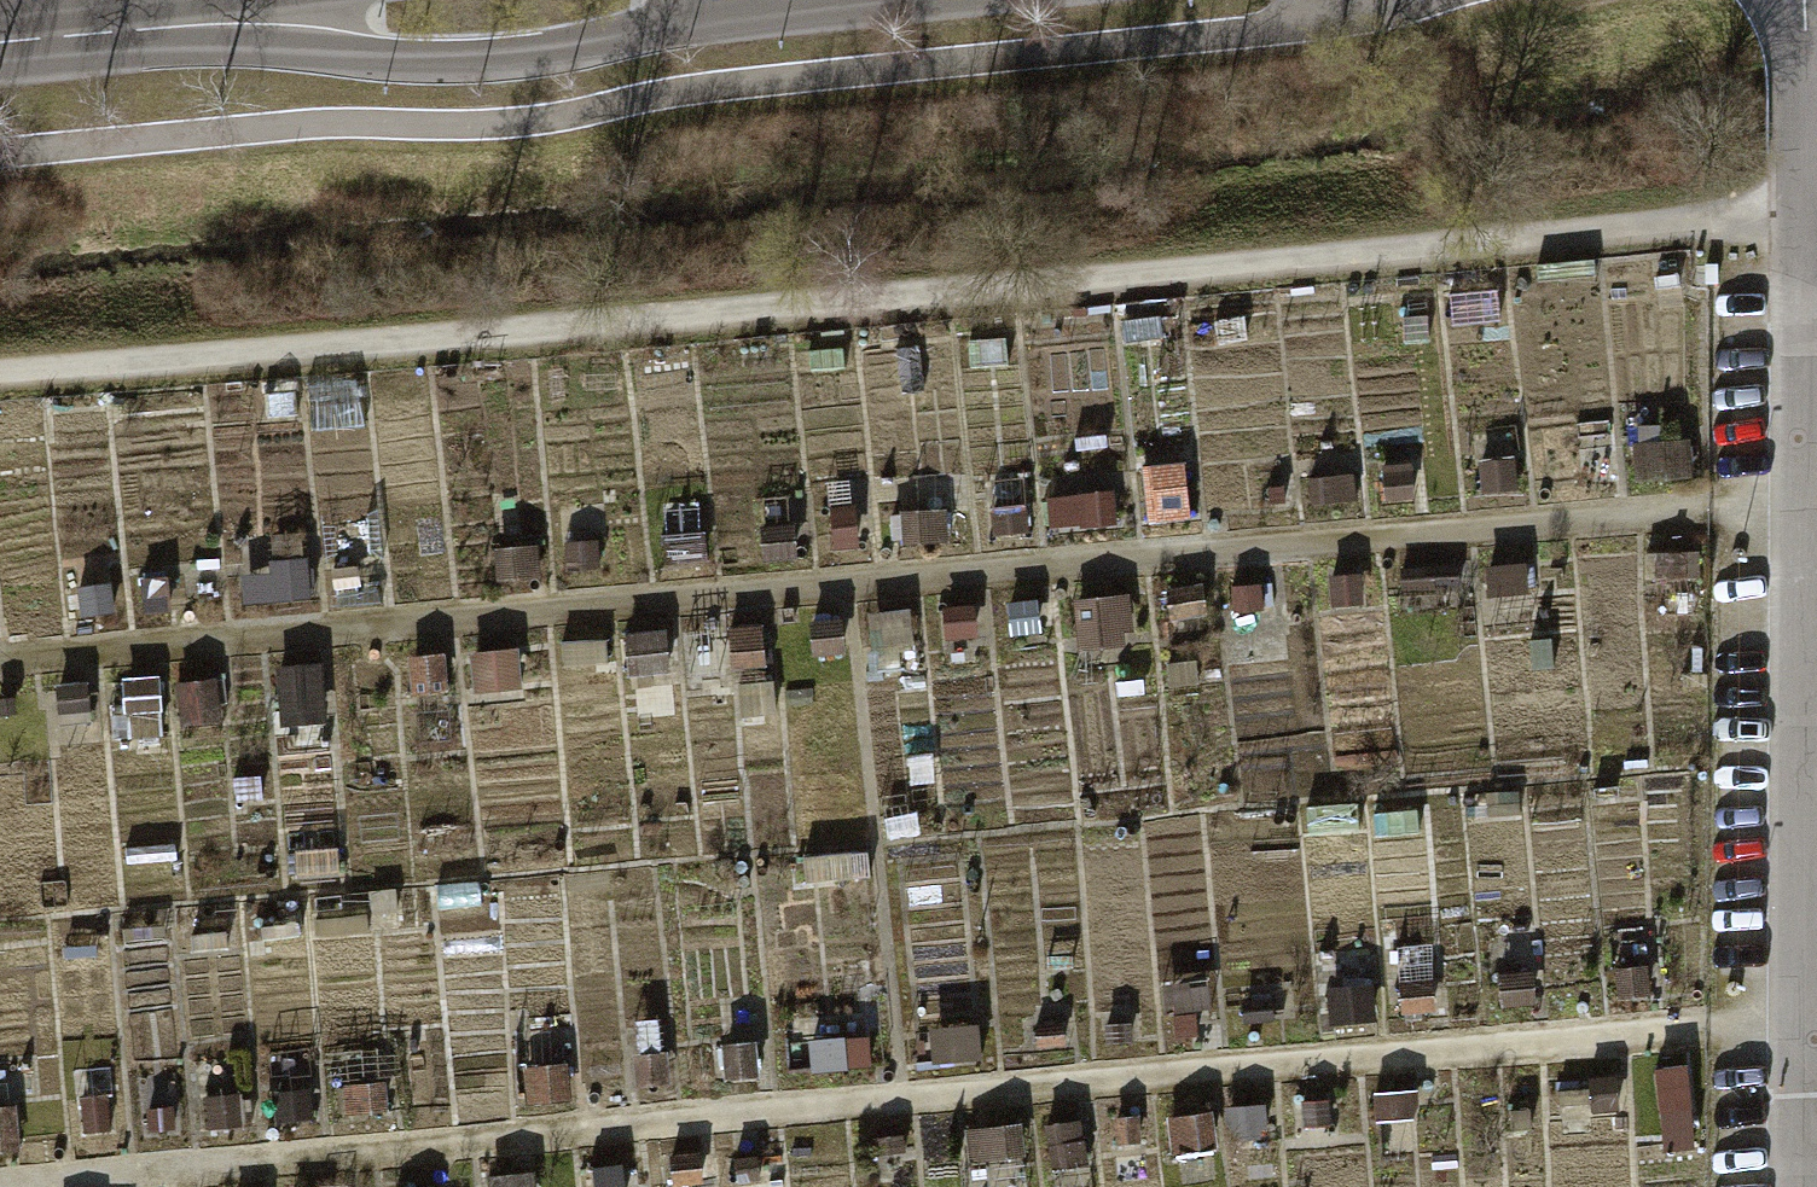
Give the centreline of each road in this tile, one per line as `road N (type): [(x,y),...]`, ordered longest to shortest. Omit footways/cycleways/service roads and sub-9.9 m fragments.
road 1 (track): [(1807,202),(1716,221),(0,386)]
road 2 (track): [(0,169),(260,139),(511,130),(710,88),(1286,29)]
road 3 (residential): [(1815,1186),(1808,0)]
road 4 (secondary): [(196,22),(339,56),(488,60),(635,32),(678,0)]
road 5 (secondary): [(0,42),(196,22)]

